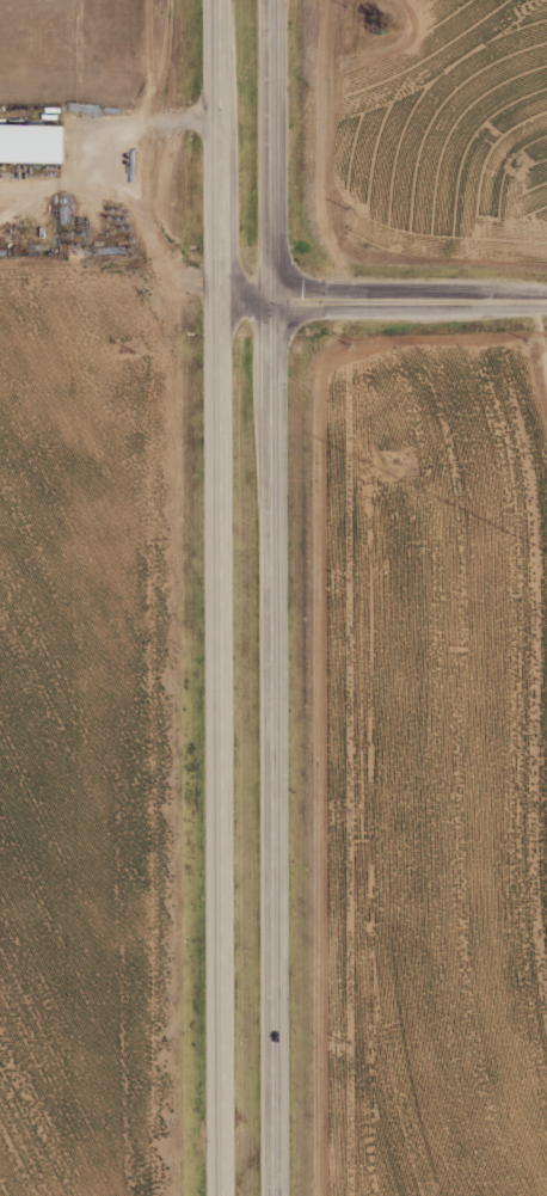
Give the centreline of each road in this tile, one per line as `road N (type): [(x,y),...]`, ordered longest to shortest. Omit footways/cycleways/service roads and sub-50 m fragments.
road 1 (trunk): [(220,306),(228,1195)]
road 2 (trunk): [(275,1195),(276,306)]
road 3 (secondary): [(220,306),(546,305)]
road 4 (trunk): [(216,0),(220,306)]
road 5 (trunk): [(276,306),(277,0)]

